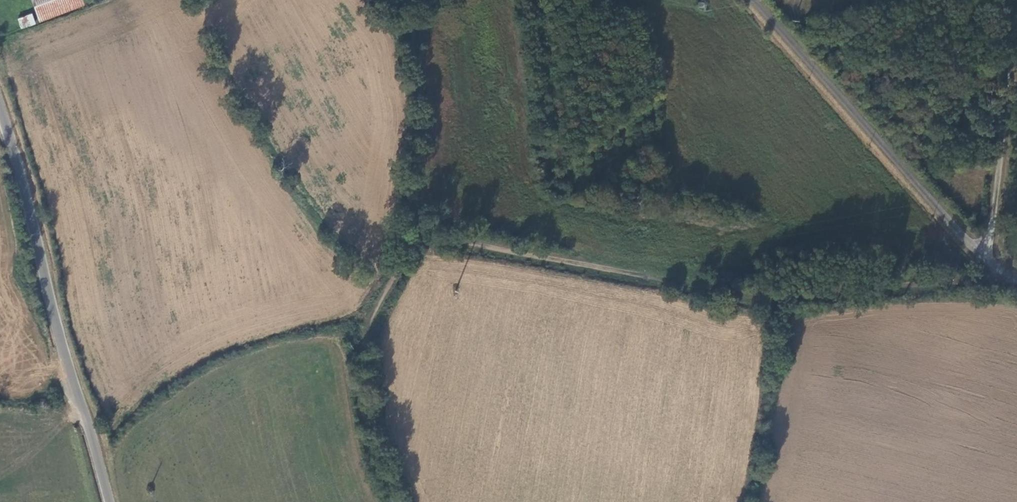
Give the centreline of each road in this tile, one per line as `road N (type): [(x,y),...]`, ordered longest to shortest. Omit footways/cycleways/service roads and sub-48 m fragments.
road 1 (track): [(404,229),(758,299),(848,297),(948,281),(990,265),(1008,85),(997,0)]
road 2 (unclassified): [(0,111),(111,501)]
road 3 (unclassified): [(756,0),(940,212),(990,265),(1016,279)]
road 4 (track): [(395,501),(367,424),(362,381),(371,319),(396,269),(404,229)]

